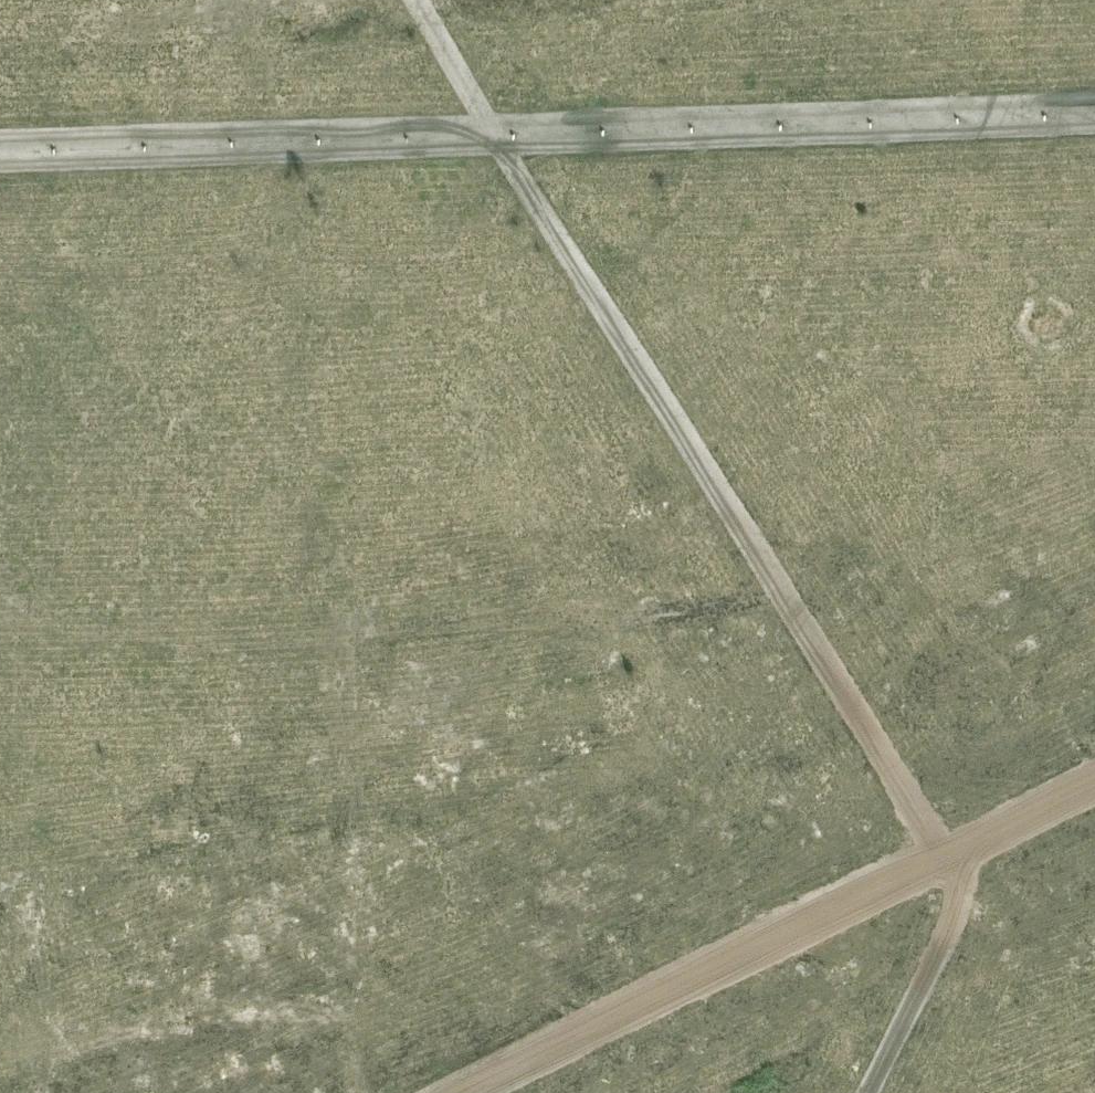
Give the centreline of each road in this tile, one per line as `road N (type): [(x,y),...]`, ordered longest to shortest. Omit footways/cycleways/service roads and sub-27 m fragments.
road 1 (track): [(1094,771),(435,1092)]

